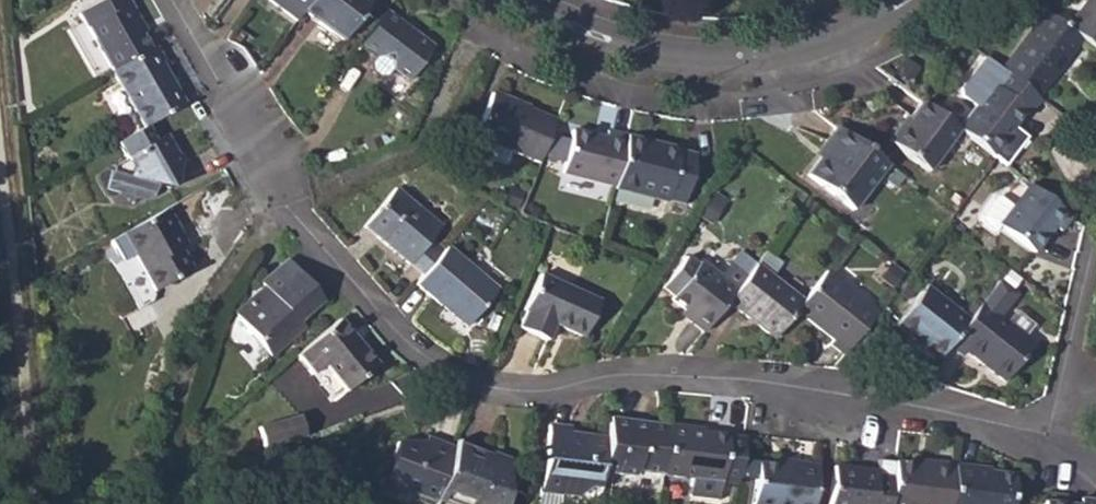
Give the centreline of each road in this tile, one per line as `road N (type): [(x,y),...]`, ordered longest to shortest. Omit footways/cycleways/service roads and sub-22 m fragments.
road 1 (residential): [(1043,450),(940,413),(728,383),(618,379),(542,395),(484,390),(411,352),(288,211),(169,0)]
road 2 (residential): [(902,0),(876,20),(796,51),(731,59),(652,52),(572,29),(526,0)]
road 3 (track): [(41,503),(0,143)]
road 4 (residential): [(1095,230),(1059,383)]

